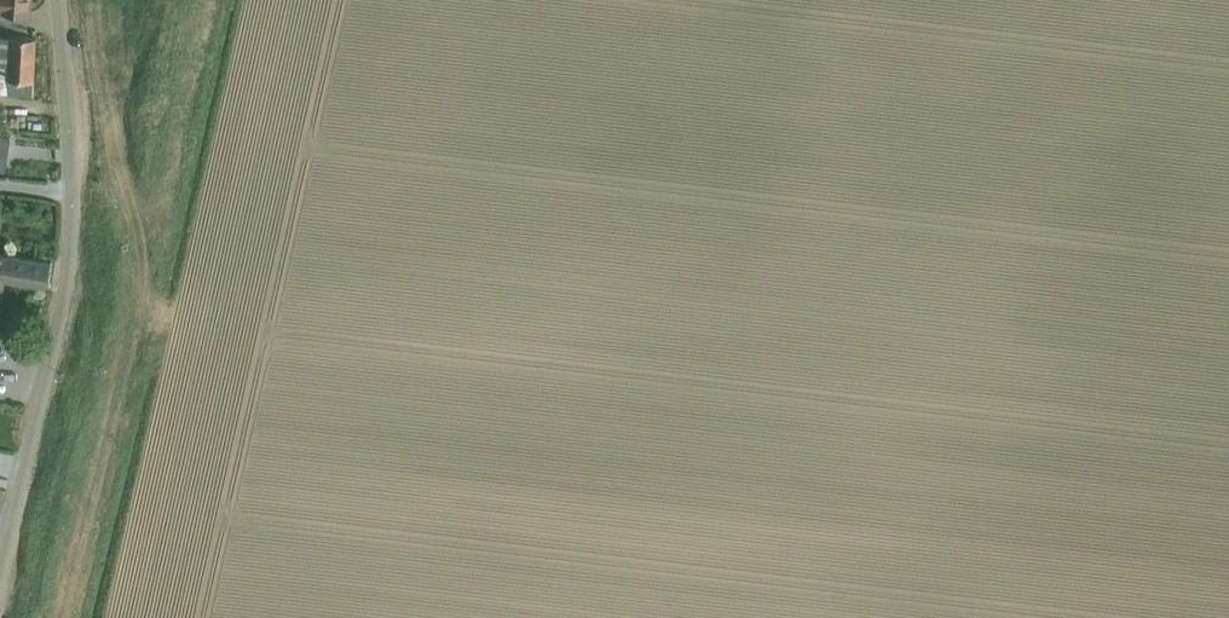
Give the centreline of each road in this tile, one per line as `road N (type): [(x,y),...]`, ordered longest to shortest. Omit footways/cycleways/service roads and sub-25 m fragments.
road 1 (unclassified): [(0,557),(70,265),(75,192),(58,0)]

